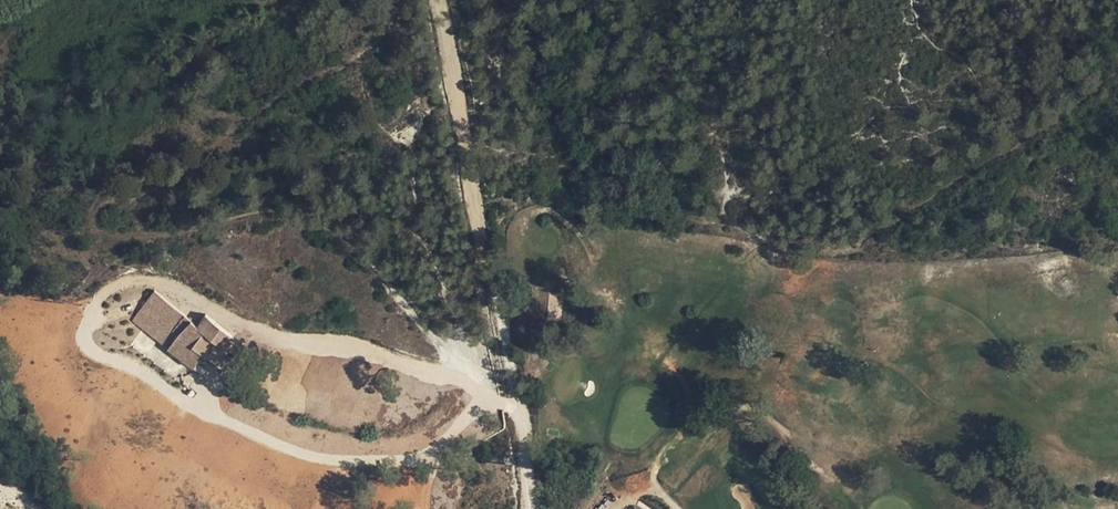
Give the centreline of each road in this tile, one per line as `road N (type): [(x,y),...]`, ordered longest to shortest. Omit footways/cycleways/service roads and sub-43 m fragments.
road 1 (track): [(433,0),(530,504)]

